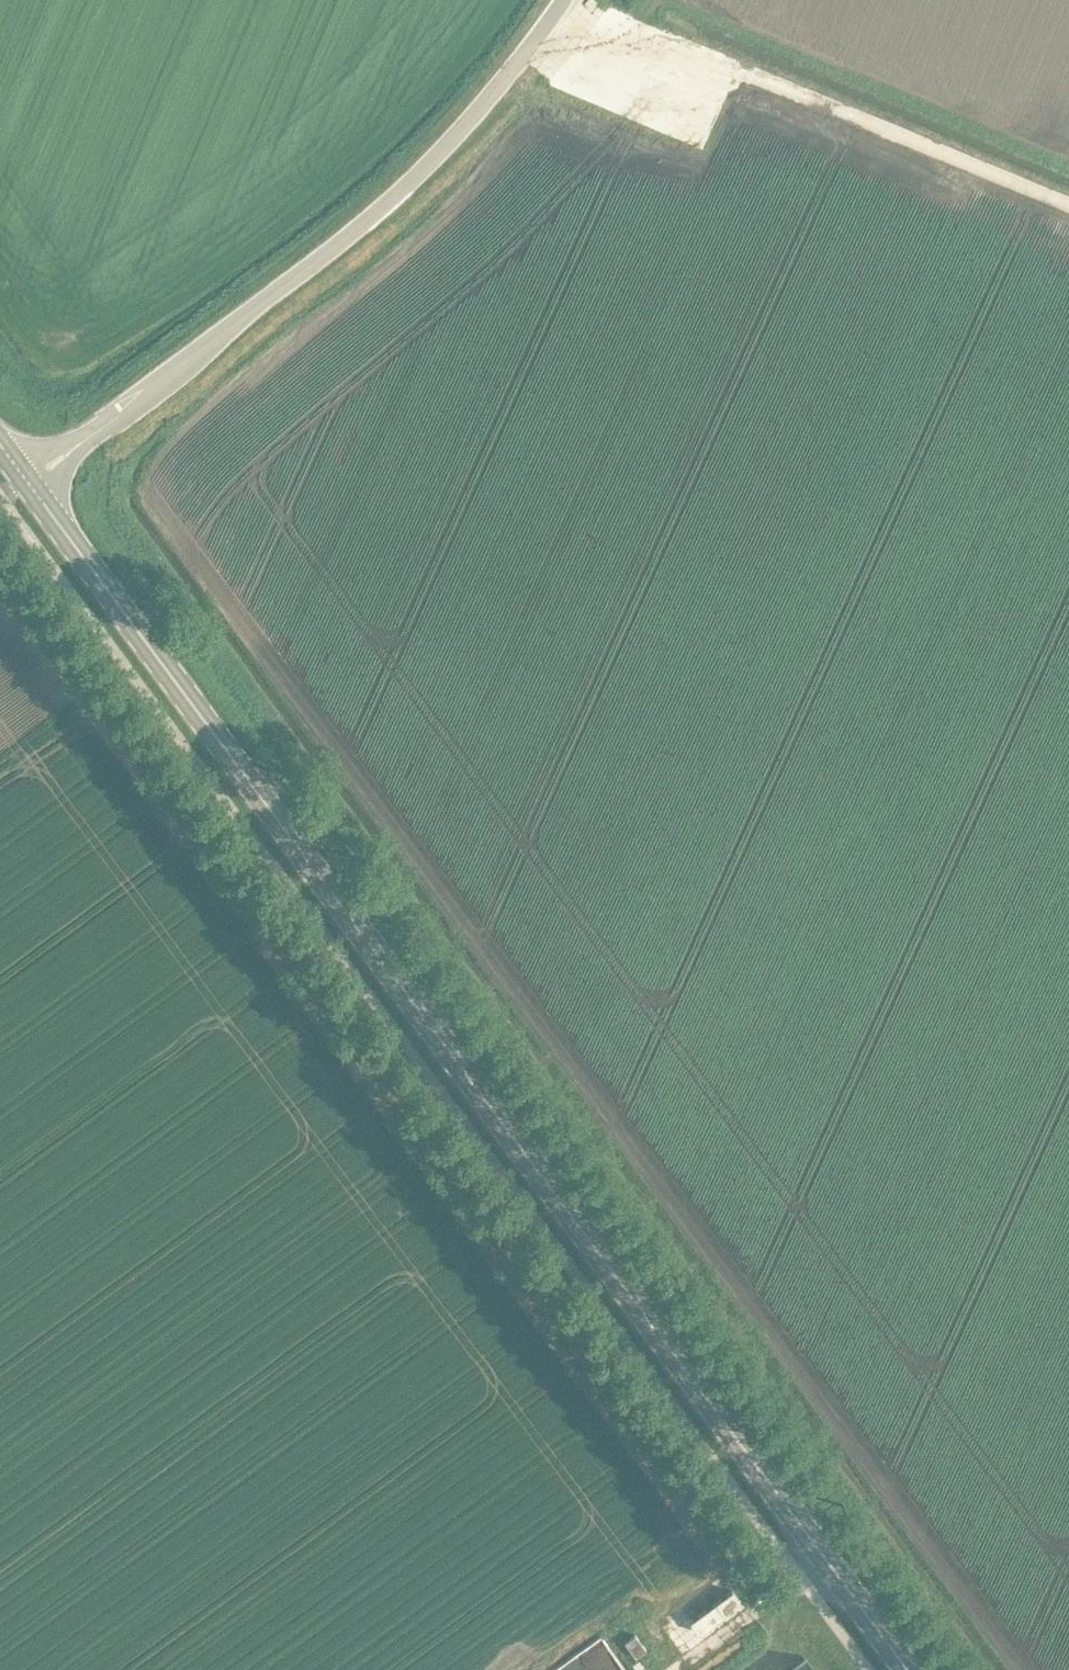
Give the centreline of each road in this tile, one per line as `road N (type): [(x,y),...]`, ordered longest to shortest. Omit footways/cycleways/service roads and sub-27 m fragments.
road 1 (secondary): [(904,1669),(319,890),(27,483)]
road 2 (unclassified): [(88,437),(400,191),(476,110),(560,0)]
road 3 (track): [(823,1563),(677,1669)]

